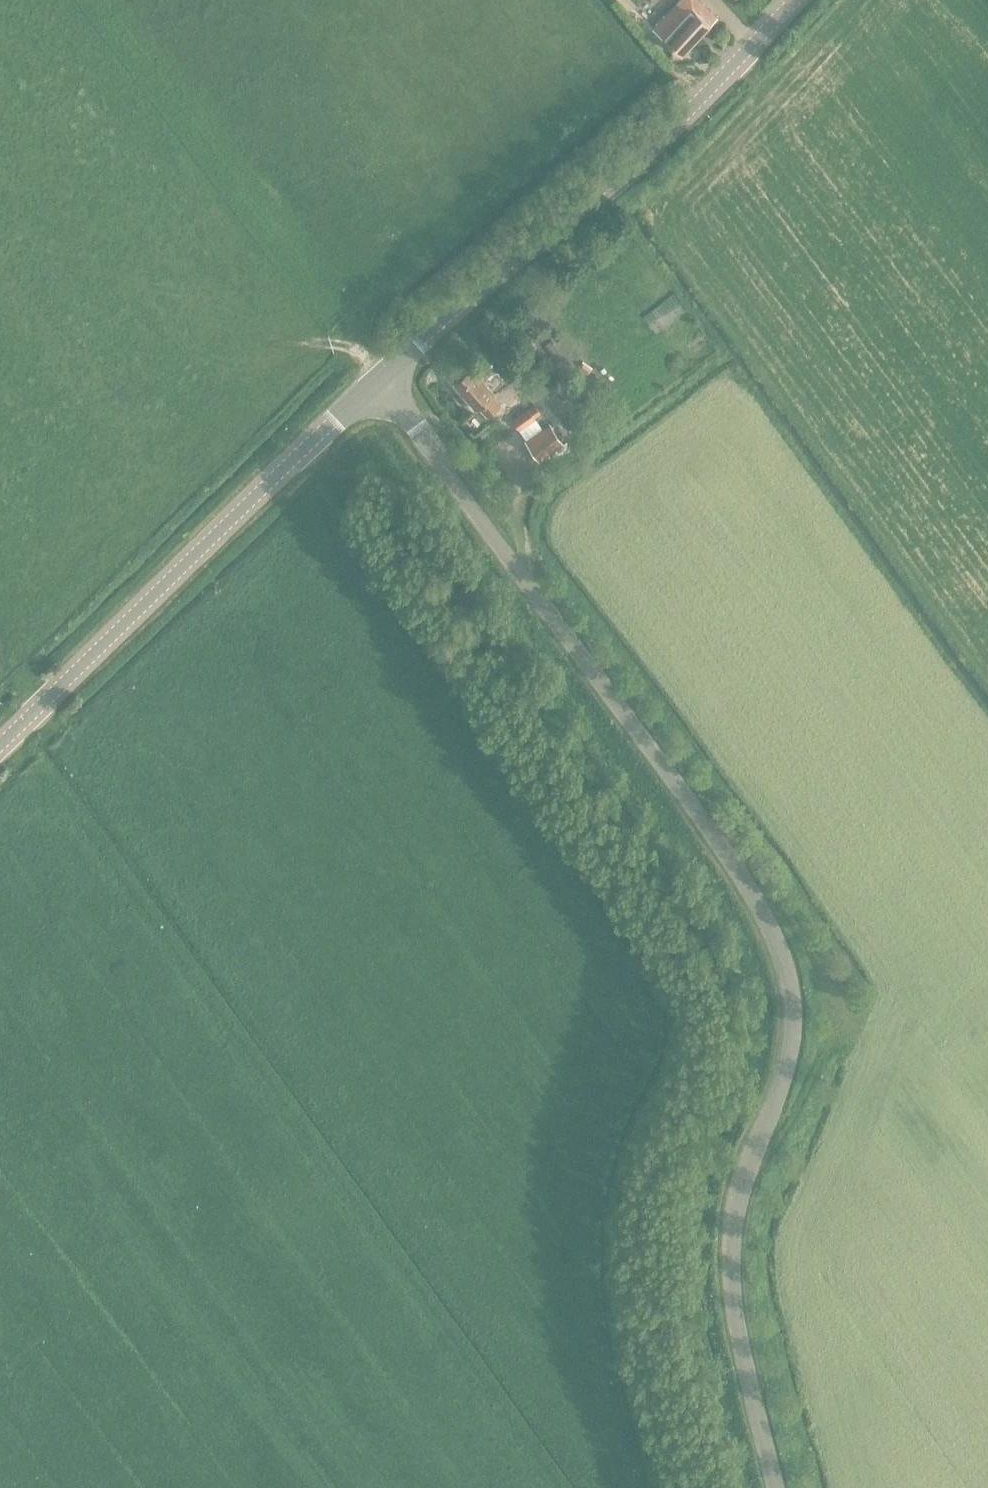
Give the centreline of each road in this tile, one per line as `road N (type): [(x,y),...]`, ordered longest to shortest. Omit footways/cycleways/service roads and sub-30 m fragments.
road 1 (unclassified): [(775,1487),(726,1264),(736,1176),(787,1052),(780,965),(729,859),(379,377)]
road 2 (tertiary): [(379,377),(654,143),(793,0)]
road 3 (tertiary): [(0,743),(379,377)]
road 4 (track): [(736,1176),(788,1123),(832,1029),(854,1006),(787,912),(729,859)]
road 5 (track): [(434,452),(510,514),(536,597)]

